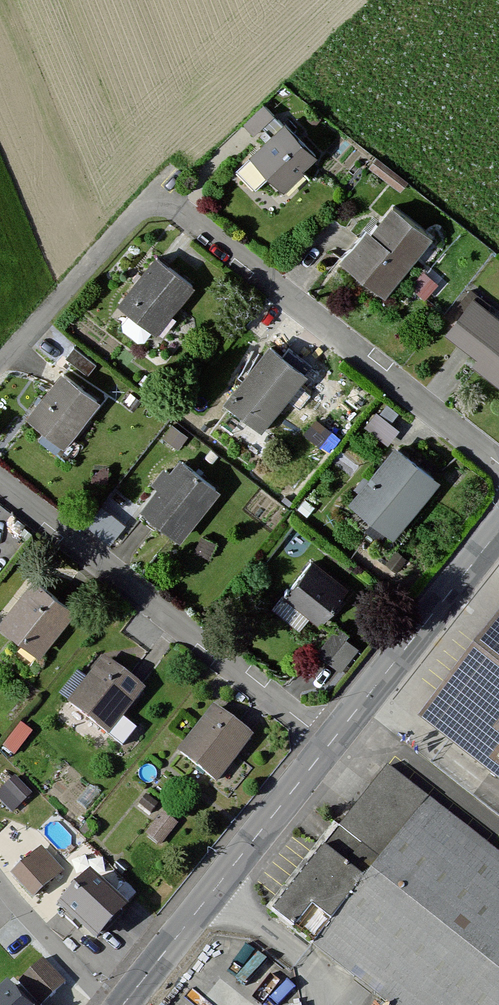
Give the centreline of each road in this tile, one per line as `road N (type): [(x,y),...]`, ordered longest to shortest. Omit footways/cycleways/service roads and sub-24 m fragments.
road 1 (residential): [(498,453),(151,190),(0,362)]
road 2 (residential): [(336,735),(0,484)]
road 3 (tertiary): [(122,1004),(336,735)]
road 4 (tertiary): [(336,735),(498,528)]
road 5 (residential): [(110,1004),(0,879)]

